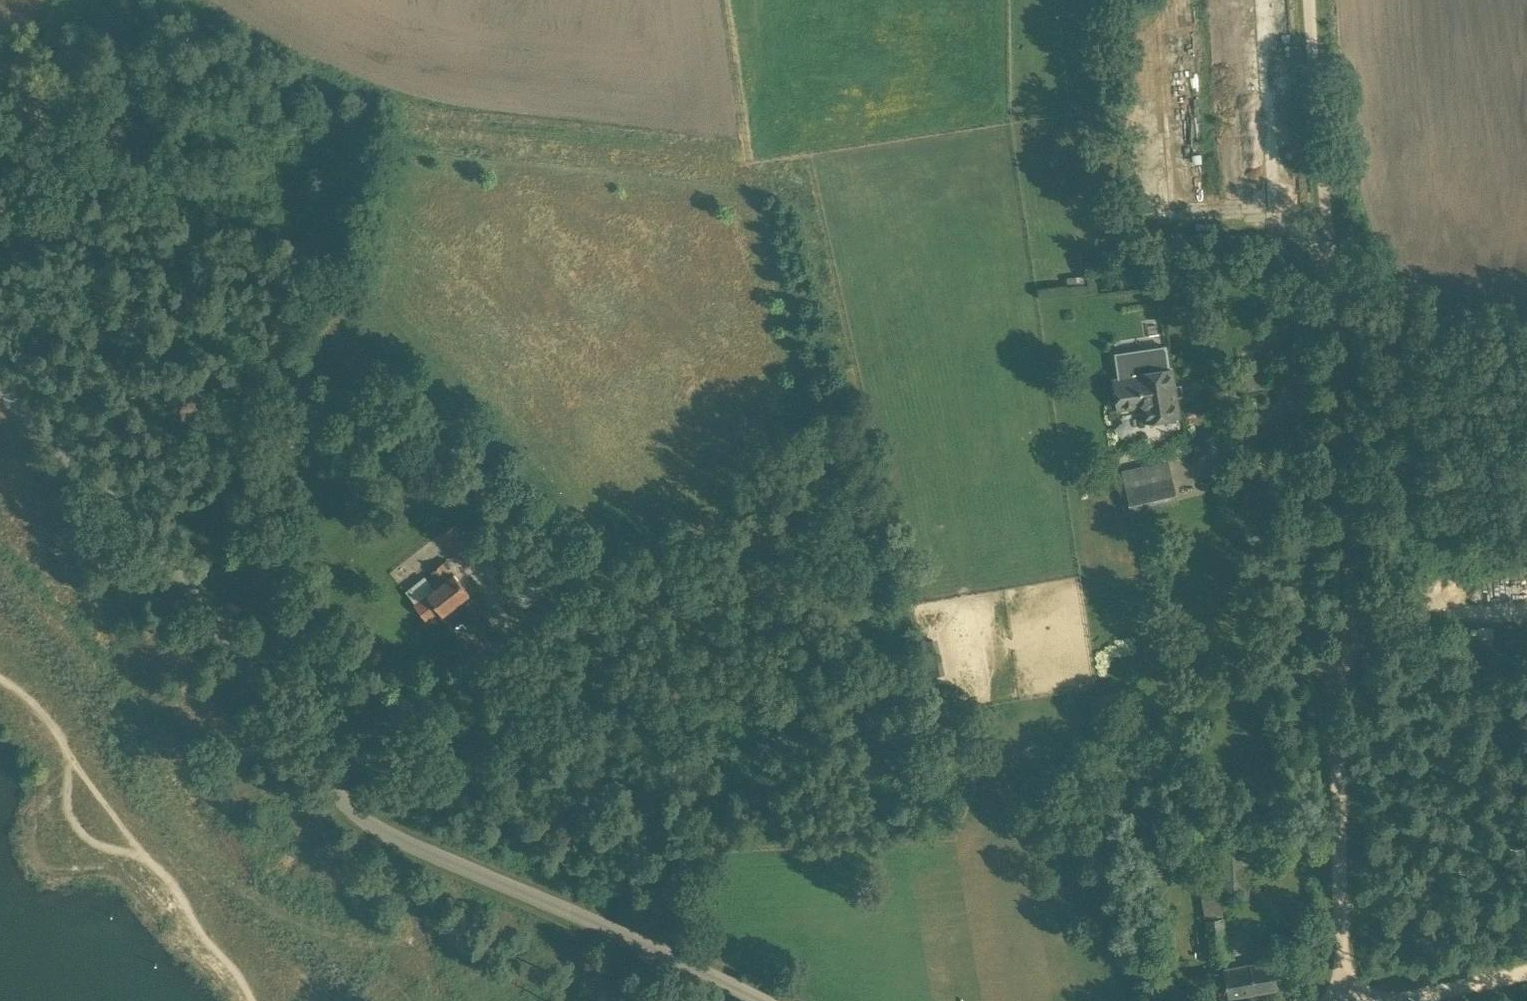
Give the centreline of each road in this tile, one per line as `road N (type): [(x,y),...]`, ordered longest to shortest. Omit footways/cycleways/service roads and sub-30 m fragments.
road 1 (unclassified): [(0,389),(162,556),(336,795),(363,819),(764,1000)]
road 2 (track): [(1340,1000),(1346,509),(1309,0)]
road 3 (track): [(1390,1000),(1526,971)]

